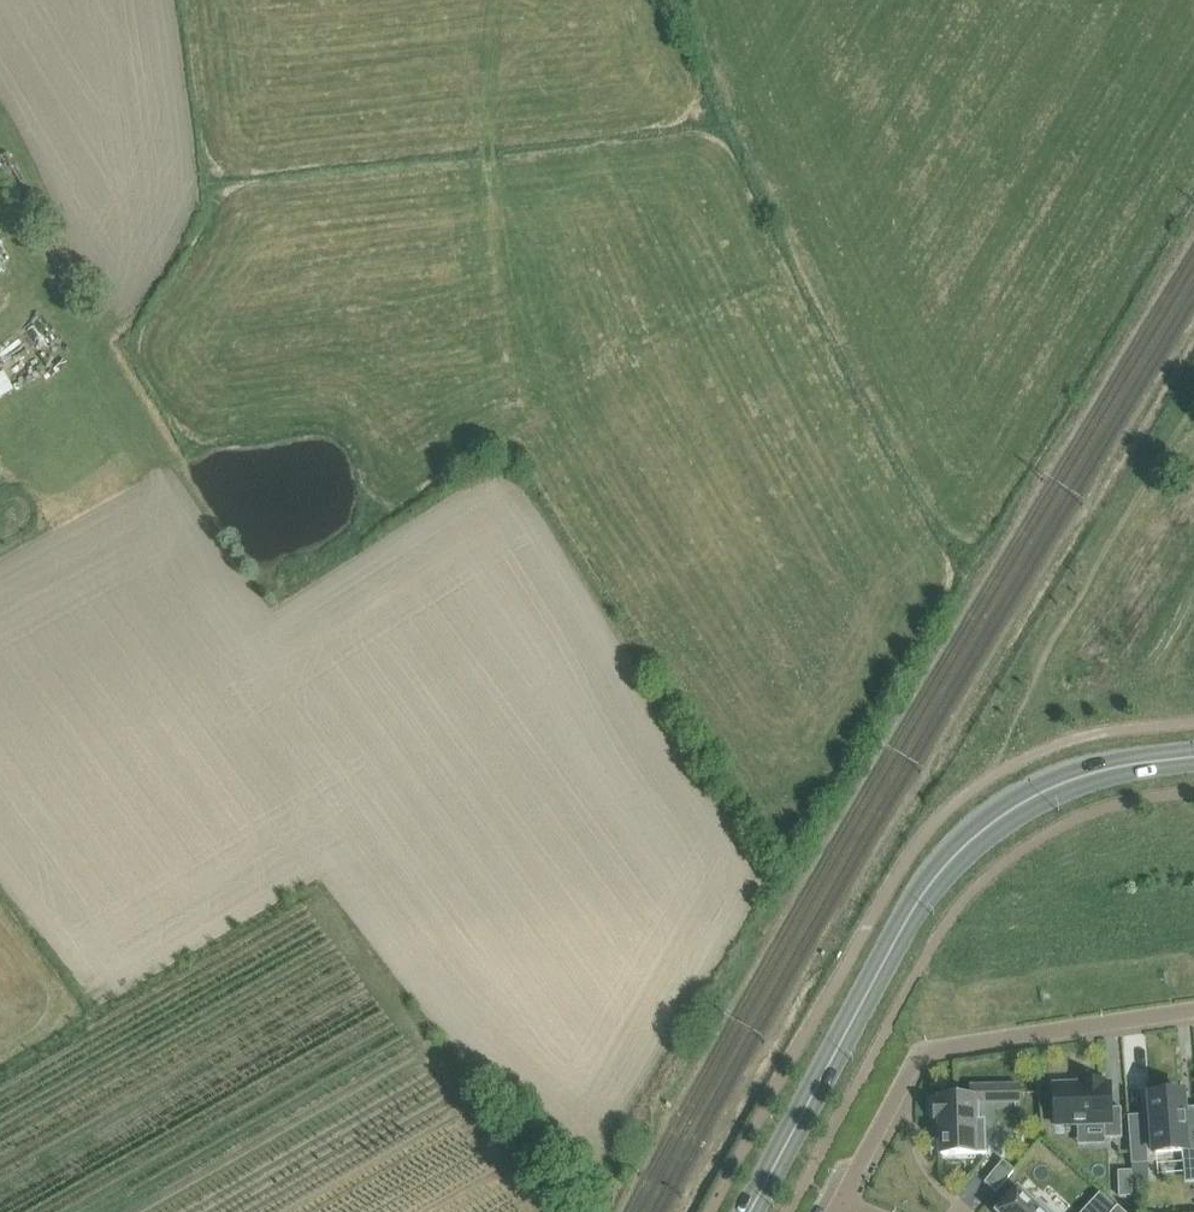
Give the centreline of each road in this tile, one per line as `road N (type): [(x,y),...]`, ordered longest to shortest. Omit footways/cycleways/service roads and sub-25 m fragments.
road 1 (tertiary): [(748,1211),(931,879),(980,829),(1060,779),(1193,755)]
road 2 (residential): [(1193,1013),(929,1053),(917,1060),(841,1201)]

